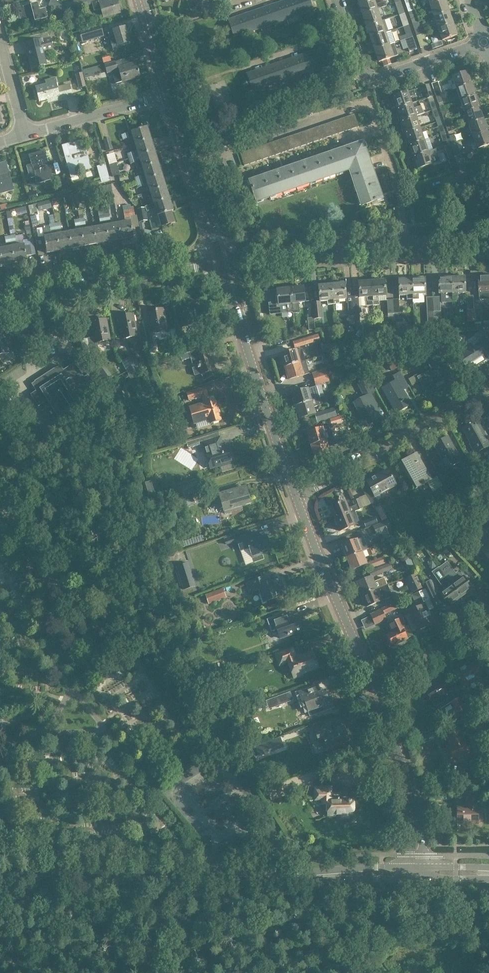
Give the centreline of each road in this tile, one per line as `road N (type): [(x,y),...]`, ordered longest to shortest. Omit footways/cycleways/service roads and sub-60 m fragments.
road 1 (secondary): [(414,873),(0,876)]
road 2 (residential): [(220,262),(358,245),(488,242)]
road 3 (tertiary): [(299,492),(220,262)]
road 4 (residential): [(0,298),(220,262)]
road 5 (residential): [(299,492),(488,382)]
road 6 (tertiary): [(374,685),(326,581),(299,492)]
road 7 (residential): [(484,42),(373,76),(351,49),(335,0)]
road 8 (tertiary): [(414,873),(416,816),(374,685)]
road 9 (tertiary): [(220,262),(165,96)]
road 10 (residential): [(25,135),(165,96)]
road 11 (residential): [(488,611),(374,685)]

